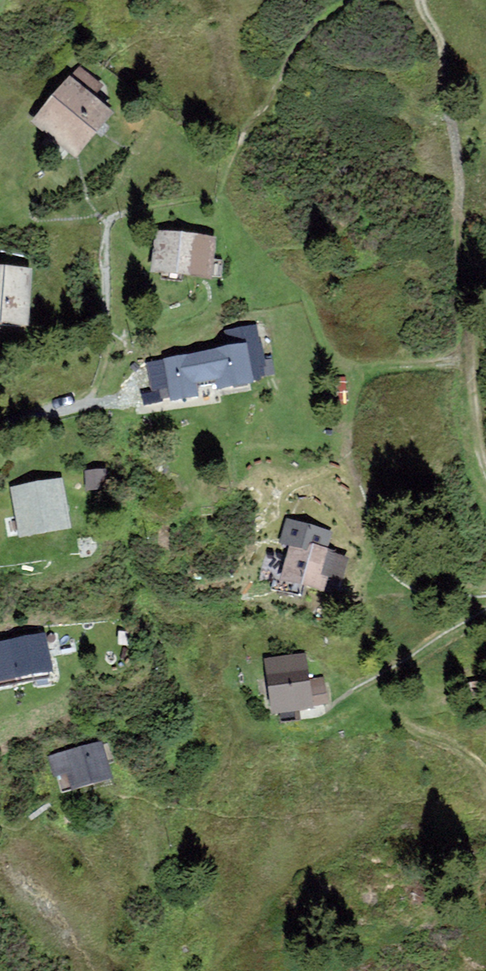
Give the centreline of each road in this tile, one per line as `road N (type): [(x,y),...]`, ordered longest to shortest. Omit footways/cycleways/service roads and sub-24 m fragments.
road 1 (track): [(415,0),(437,42),(458,180),(471,424),(485,459)]

